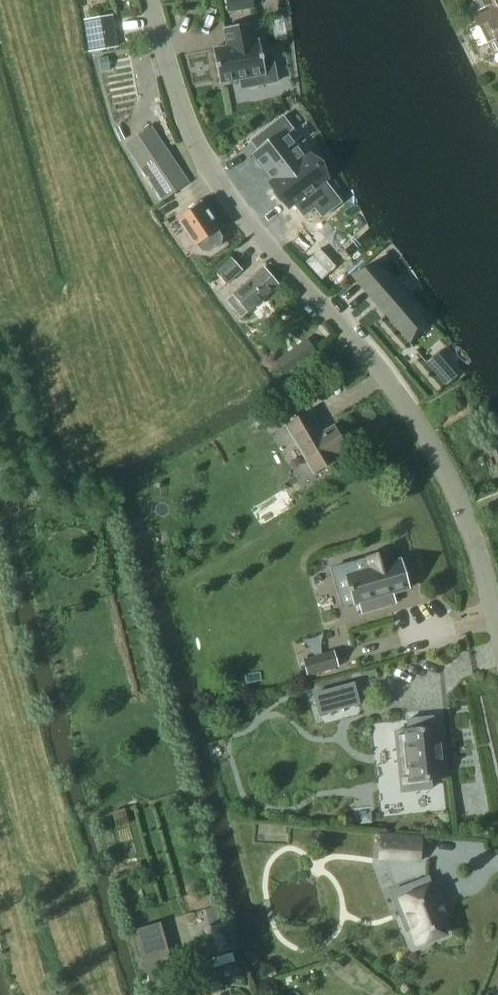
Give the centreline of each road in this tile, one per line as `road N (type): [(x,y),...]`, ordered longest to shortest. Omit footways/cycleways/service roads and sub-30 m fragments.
road 1 (tertiary): [(497,628),(478,551),(433,447),(395,390),(212,172),(181,109),(150,0)]

